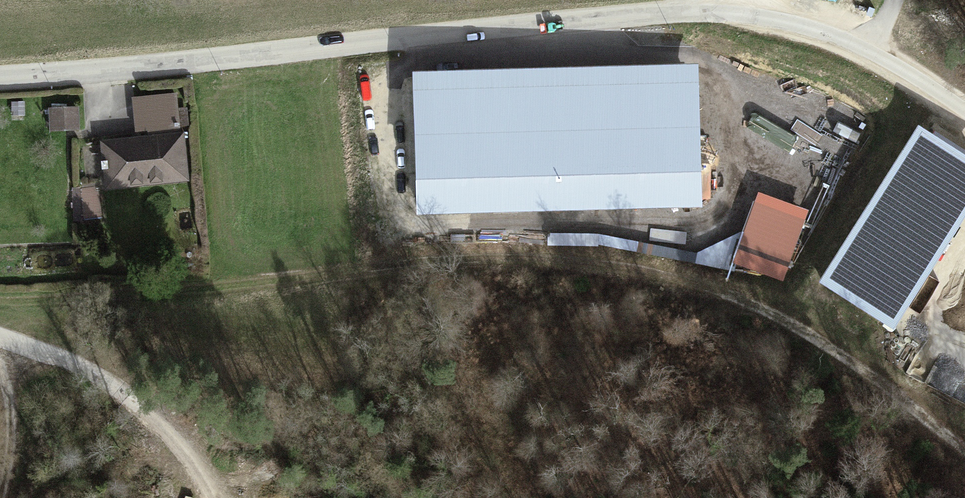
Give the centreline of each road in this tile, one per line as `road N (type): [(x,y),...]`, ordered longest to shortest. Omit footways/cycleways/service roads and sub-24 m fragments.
road 1 (track): [(0,299),(75,299),(501,261),(621,268),(749,302),(880,379),(964,446)]
road 2 (unclassified): [(0,80),(661,14)]
road 3 (unclassified): [(964,112),(897,68),(815,31),(747,14),(661,14)]
road 4 (track): [(209,497),(190,450),(142,405),(33,344),(0,335)]

